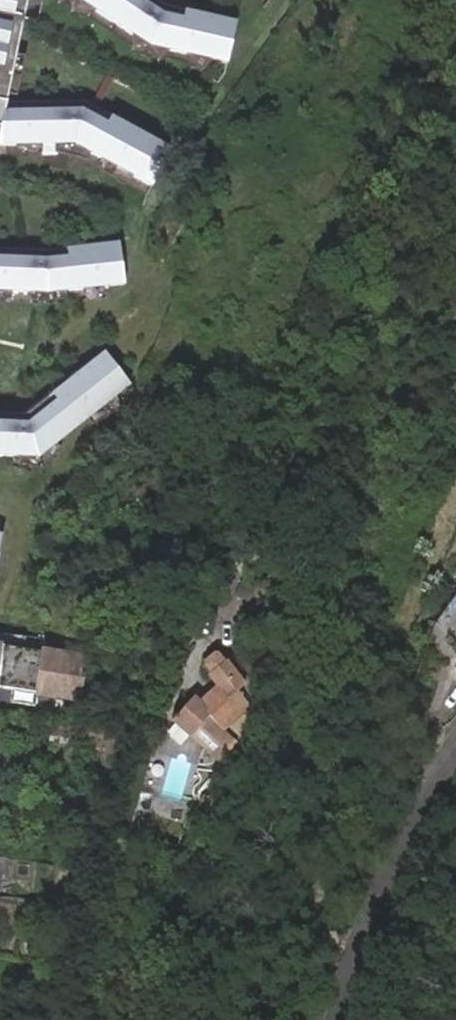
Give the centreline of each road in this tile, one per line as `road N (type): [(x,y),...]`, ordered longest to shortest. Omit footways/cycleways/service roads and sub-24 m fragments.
road 1 (residential): [(334,1019),(420,807),(455,755)]

